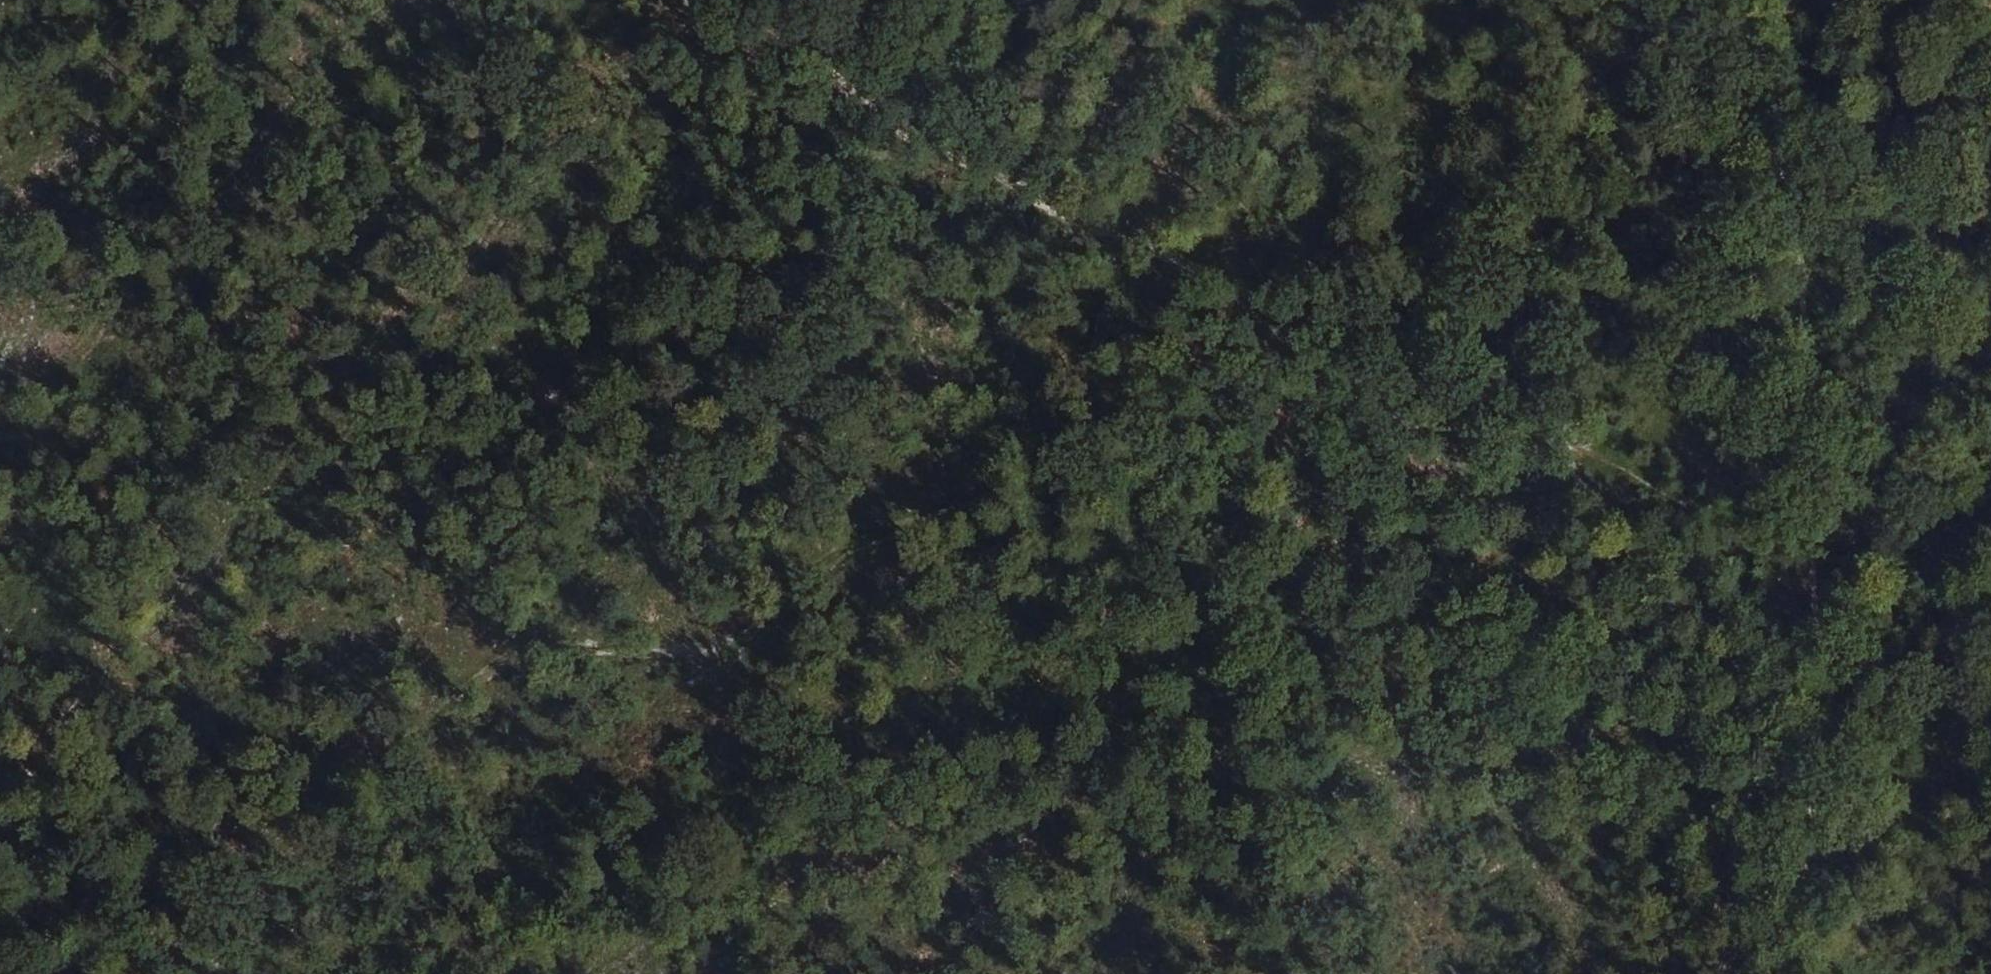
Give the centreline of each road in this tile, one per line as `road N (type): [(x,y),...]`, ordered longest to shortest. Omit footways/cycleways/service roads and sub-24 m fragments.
road 1 (track): [(1772,973),(1812,731),(1794,191),(1726,0)]

